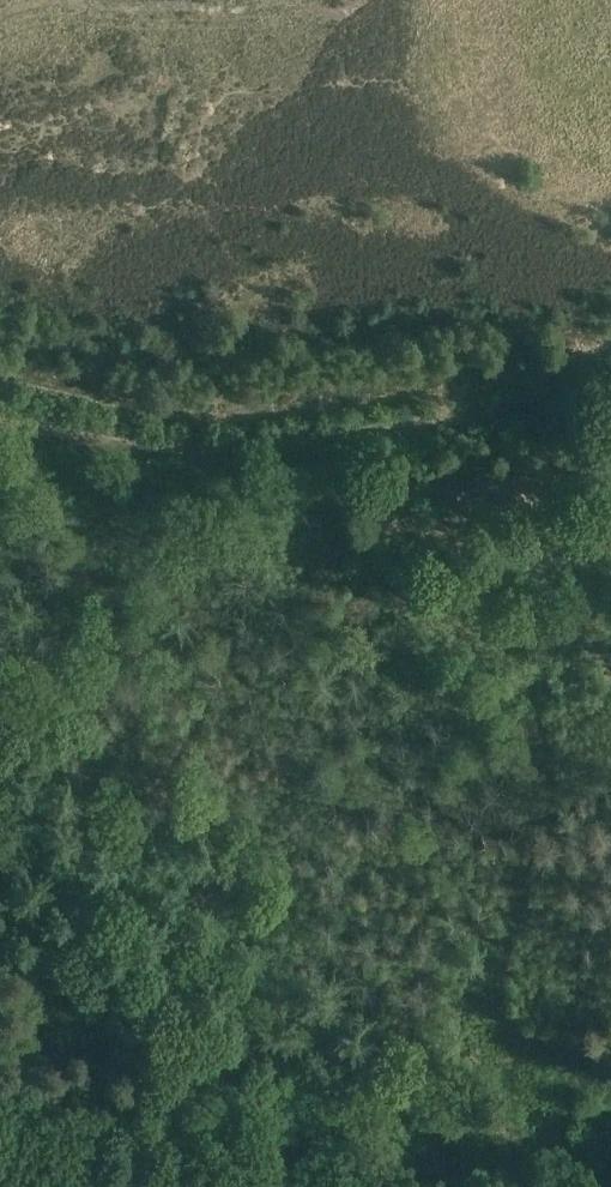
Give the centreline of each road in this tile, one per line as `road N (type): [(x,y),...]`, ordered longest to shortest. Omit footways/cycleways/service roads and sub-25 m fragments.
road 1 (track): [(610,382),(481,417),(309,446),(213,451),(0,425)]
road 2 (track): [(262,1186),(0,1108)]

